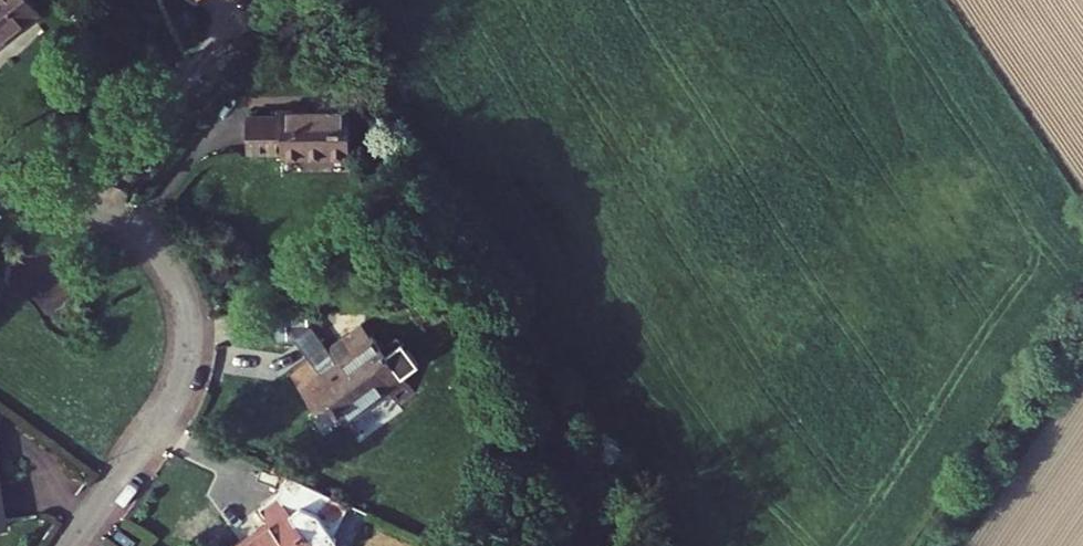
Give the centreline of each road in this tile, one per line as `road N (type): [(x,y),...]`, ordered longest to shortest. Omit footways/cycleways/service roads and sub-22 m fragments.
road 1 (residential): [(0,195),(96,215),(138,235),(165,262),(182,300),(182,380),(69,545)]

